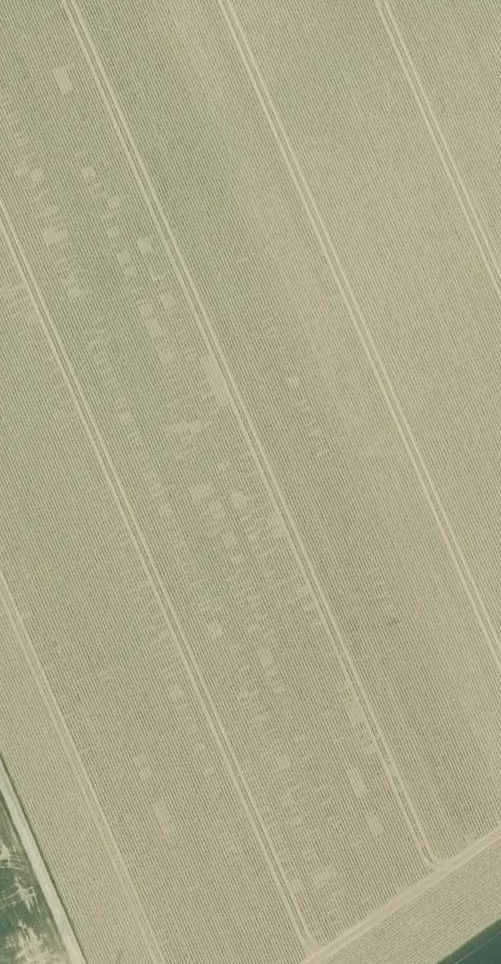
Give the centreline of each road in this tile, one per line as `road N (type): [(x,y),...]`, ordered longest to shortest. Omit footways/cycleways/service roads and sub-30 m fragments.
road 1 (track): [(0,775),(79,963)]

